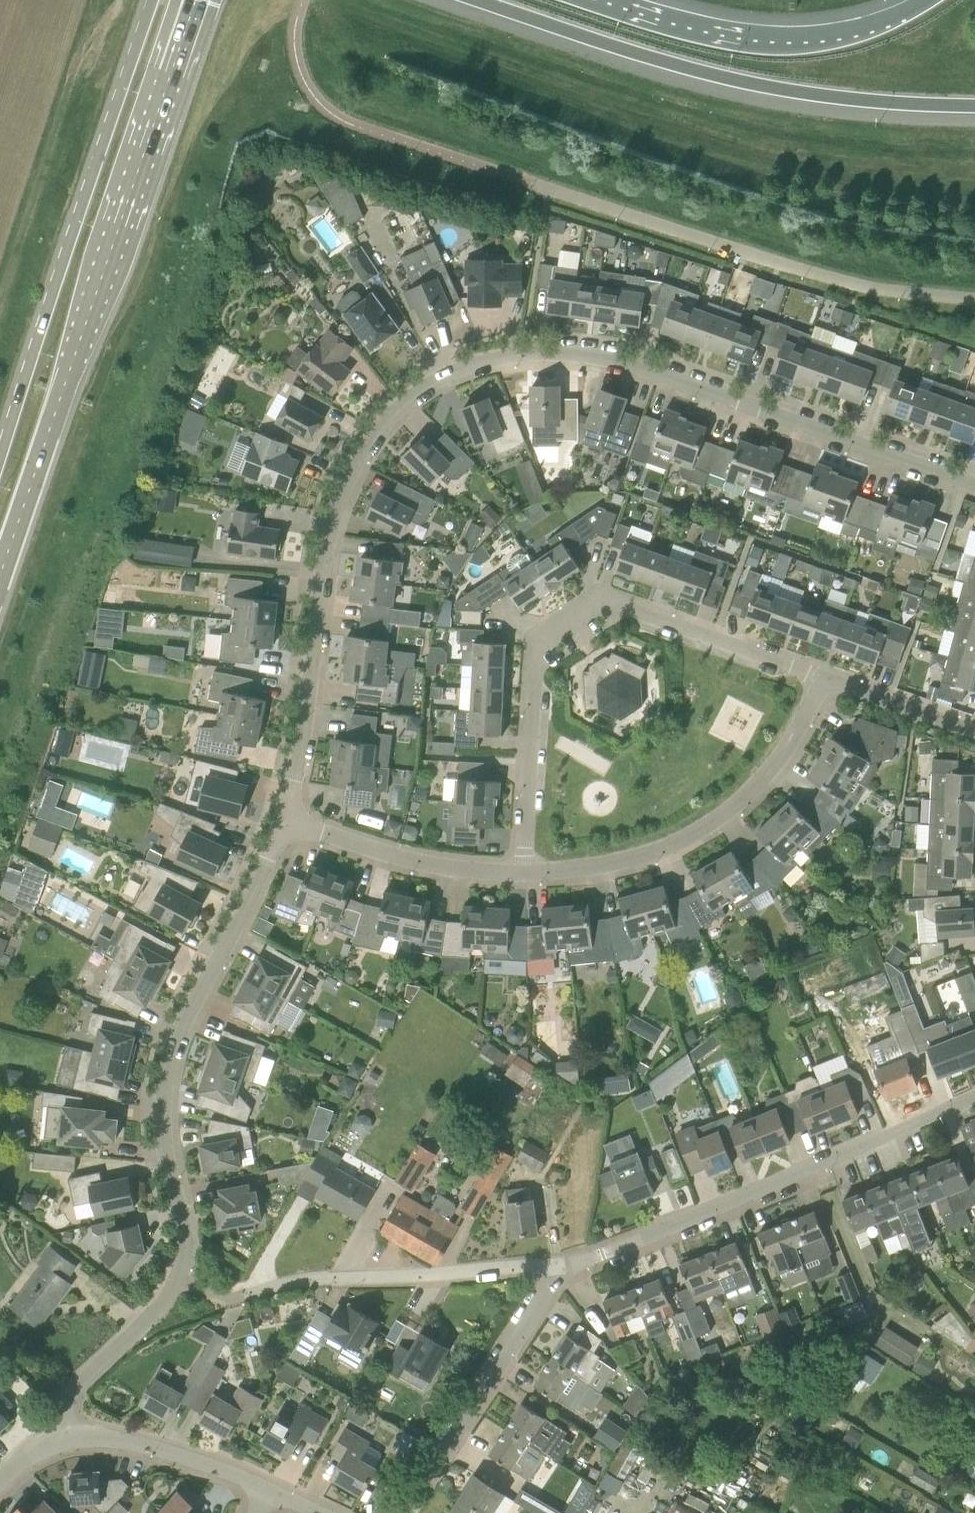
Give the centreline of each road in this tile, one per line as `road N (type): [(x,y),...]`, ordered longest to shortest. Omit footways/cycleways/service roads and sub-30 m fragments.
road 1 (residential): [(276,835),(295,768),(332,514),(377,439),(444,388),(489,370),(567,365),(648,382),(974,490)]
road 2 (residential): [(73,1437),(69,1399),(79,1384),(178,1281),(185,1230),(166,1154),(166,1073),(181,1026),(246,911),(276,835)]
road 3 (primary): [(0,592),(199,0)]
road 4 (residential): [(522,877),(545,650),(556,636),(606,614),(628,613),(821,678)]
road 5 (motorway): [(474,0),(770,89),(974,107)]
road 6 (primary): [(155,0),(0,460)]
road 7 (residential): [(562,1268),(974,1097)]
road 8 (residential): [(821,678),(769,772),(738,804),(636,867),(578,881),(522,877)]
road 9 (motorway): [(930,0),(824,39),(773,43),(674,26),(599,0)]
road 10 (residential): [(242,1296),(307,1281),(562,1268)]
road 11 (residential): [(404,1512),(562,1268)]
road 12 (residential): [(522,877),(438,873),(276,835)]
road 13 (residential): [(276,1492),(130,1441),(73,1437)]
road 14 (residential): [(974,734),(821,678)]

